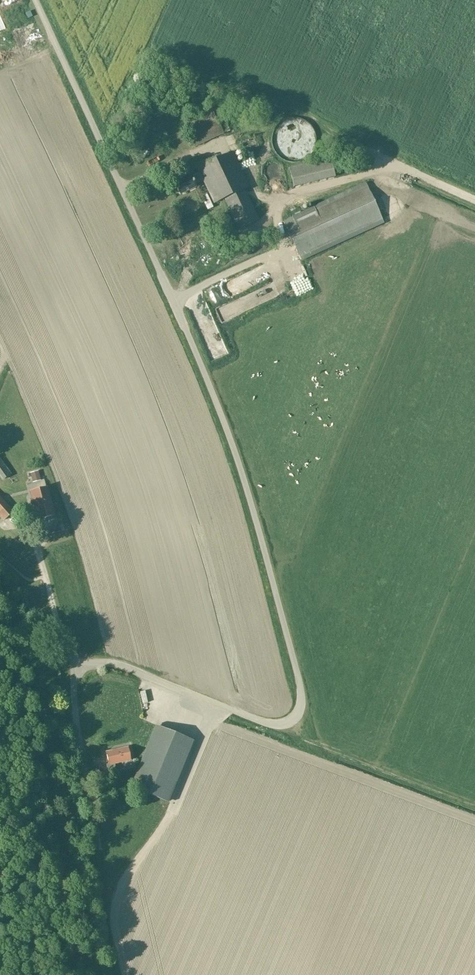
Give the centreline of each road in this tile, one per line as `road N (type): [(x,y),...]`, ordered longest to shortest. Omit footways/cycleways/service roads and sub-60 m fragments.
road 1 (unclassified): [(78,665),(122,665),(270,724),(287,723),(300,709),(238,458),(34,0)]
road 2 (track): [(213,703),(169,822),(115,885),(127,974)]
road 3 (track): [(290,721),(316,744),(474,803)]

